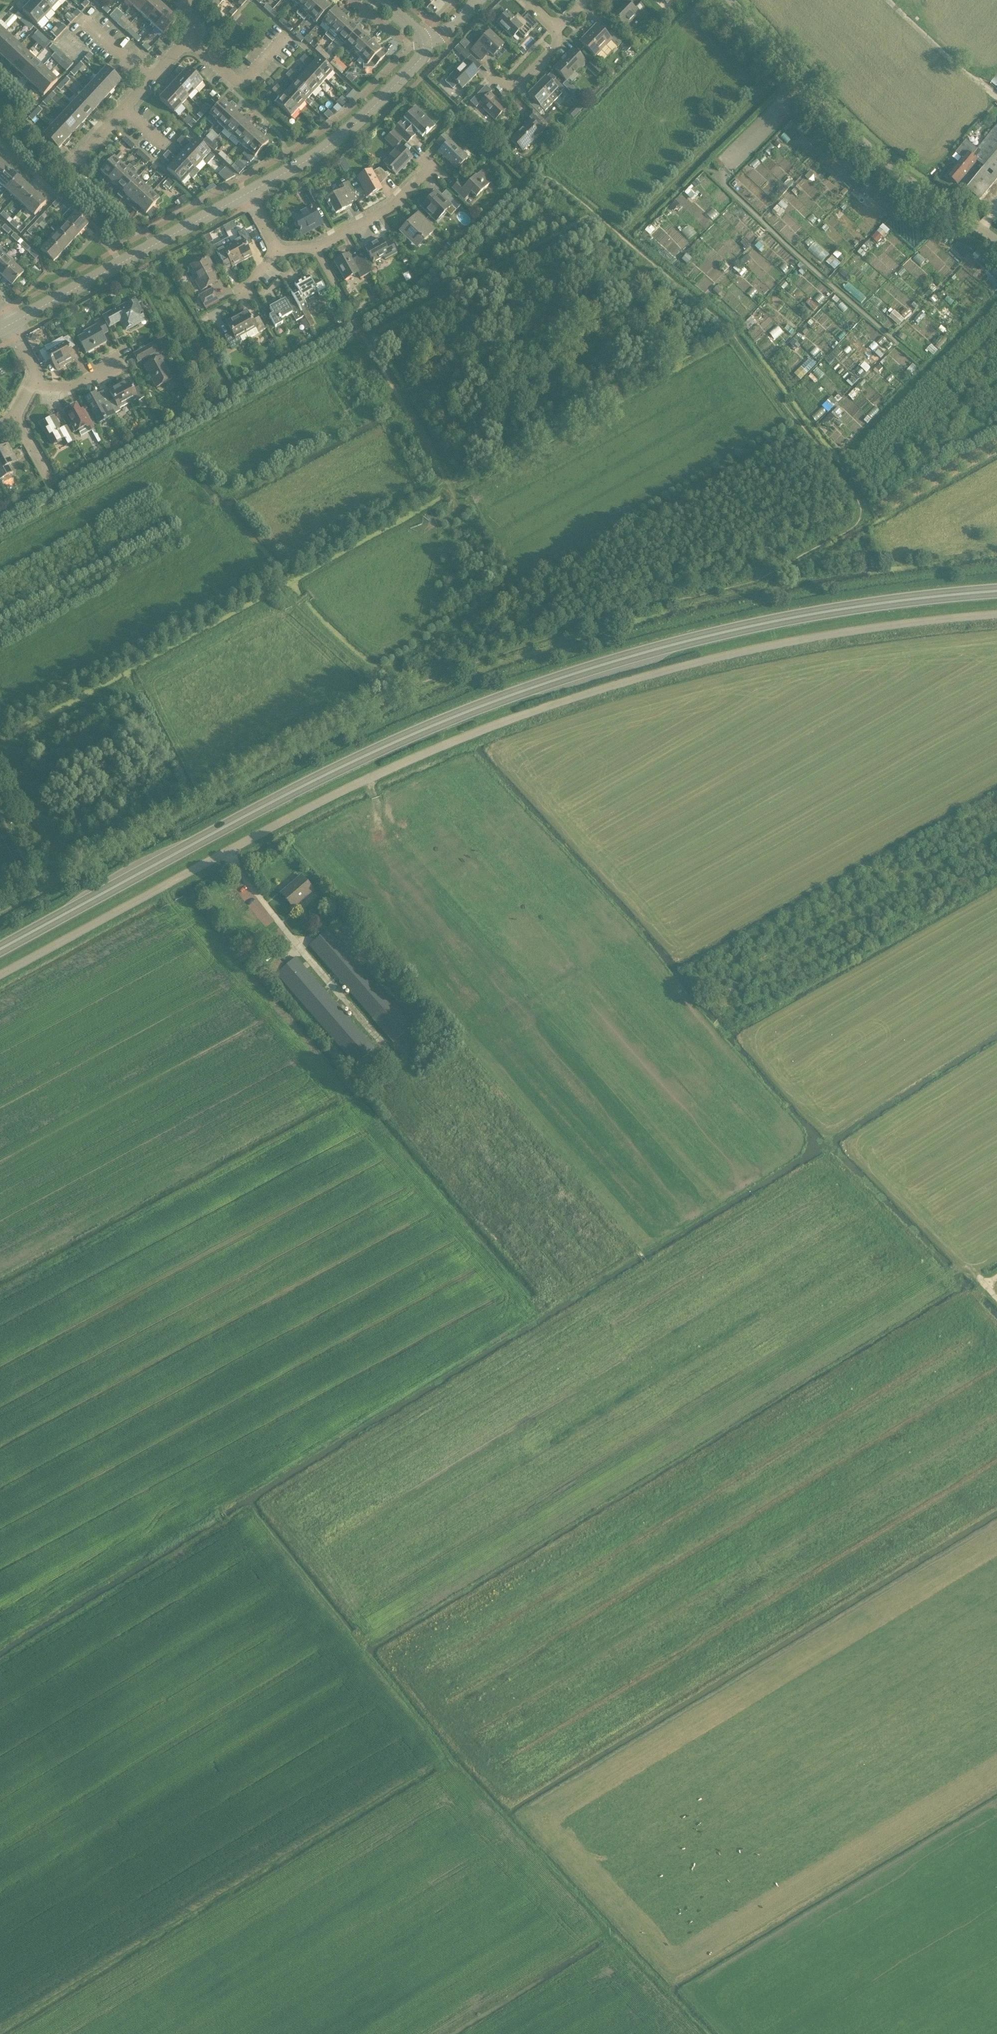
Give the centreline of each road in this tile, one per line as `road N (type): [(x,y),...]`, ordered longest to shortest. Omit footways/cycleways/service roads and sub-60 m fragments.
road 1 (unclassified): [(996,617),(736,654),(520,717),(421,755),(241,844),(0,978)]
road 2 (trunk): [(996,593),(733,633),(592,668),(470,710),(259,807),(0,952)]
road 3 (unclassified): [(996,241),(916,183),(731,0)]
road 4 (tertiary): [(246,195),(10,325)]
road 5 (tertiary): [(424,44),(423,56),(340,137),(246,195)]
road 6 (residential): [(314,247),(397,201),(429,167)]
road 7 (residential): [(287,40),(247,80),(231,80),(192,43)]

